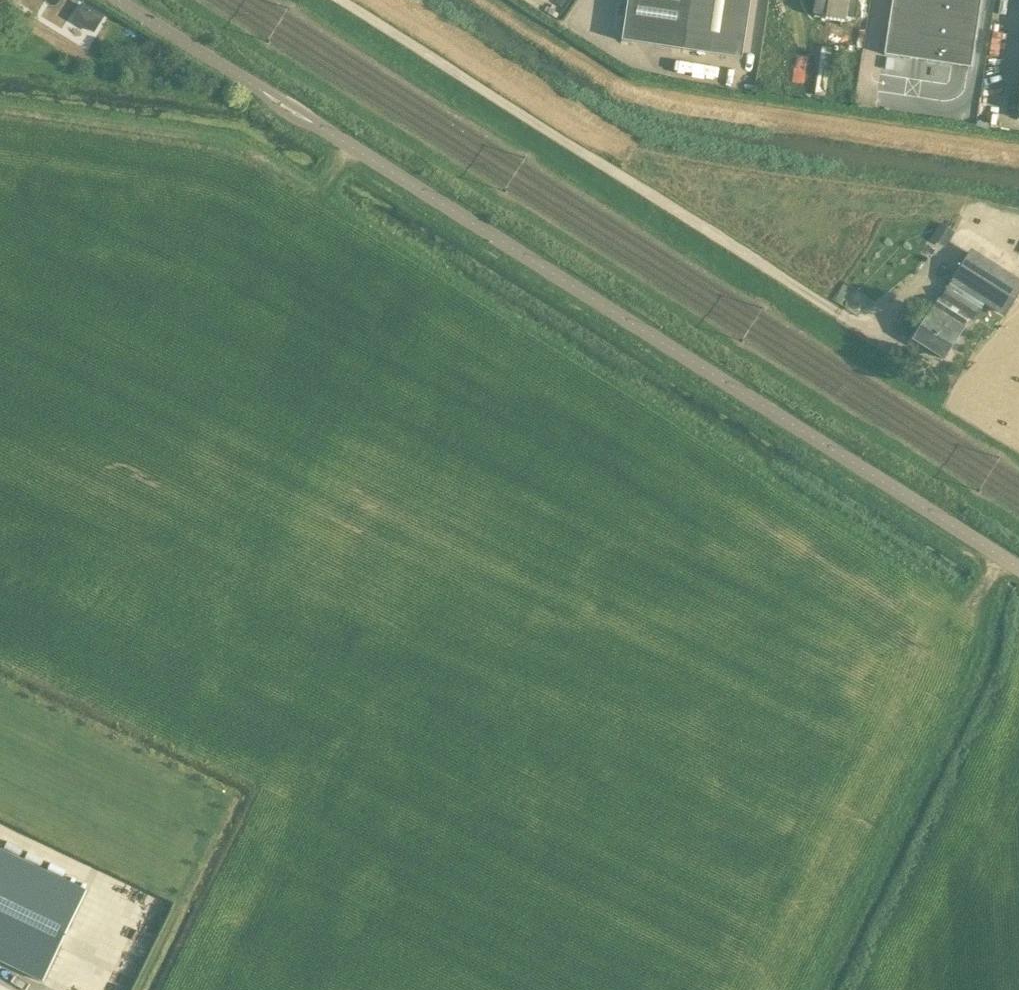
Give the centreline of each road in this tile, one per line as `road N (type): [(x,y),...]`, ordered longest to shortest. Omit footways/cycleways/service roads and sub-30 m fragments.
road 1 (unclassified): [(1018,568),(117,0)]

